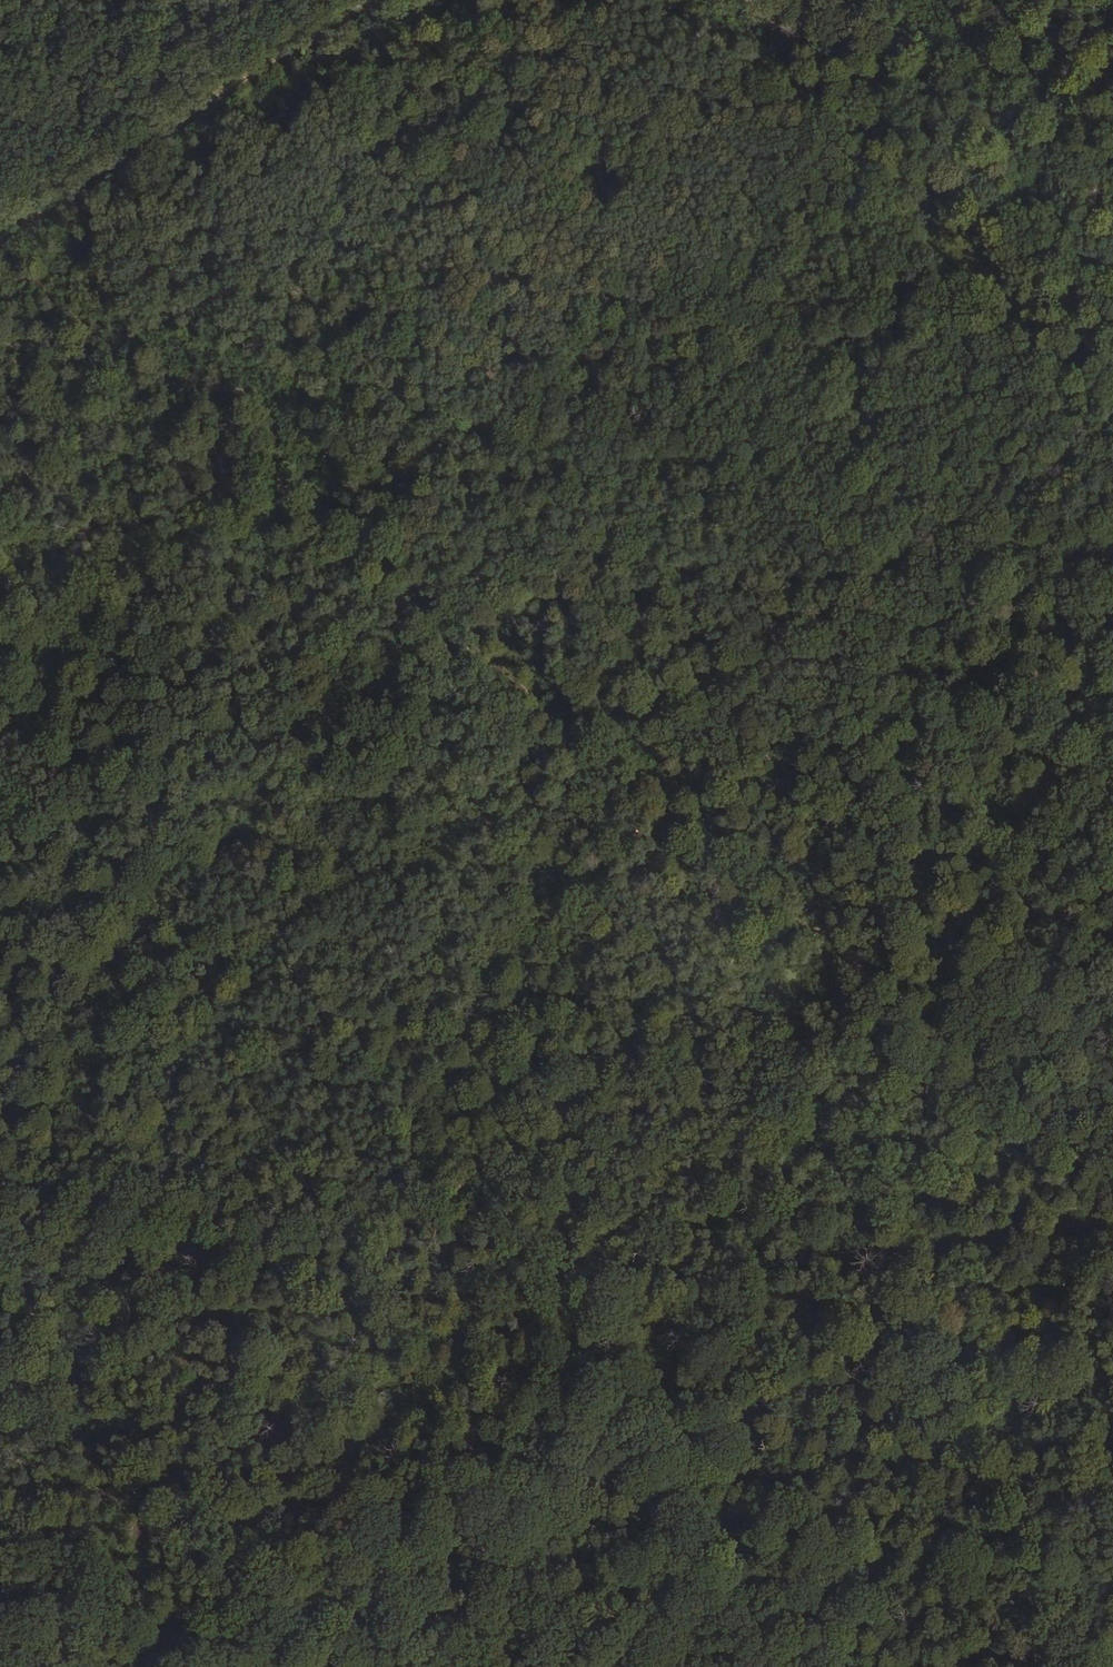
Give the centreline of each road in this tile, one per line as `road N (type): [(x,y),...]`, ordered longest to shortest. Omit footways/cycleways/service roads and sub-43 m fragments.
road 1 (track): [(1112,321),(940,206),(749,0)]
road 2 (track): [(387,0),(0,244)]

